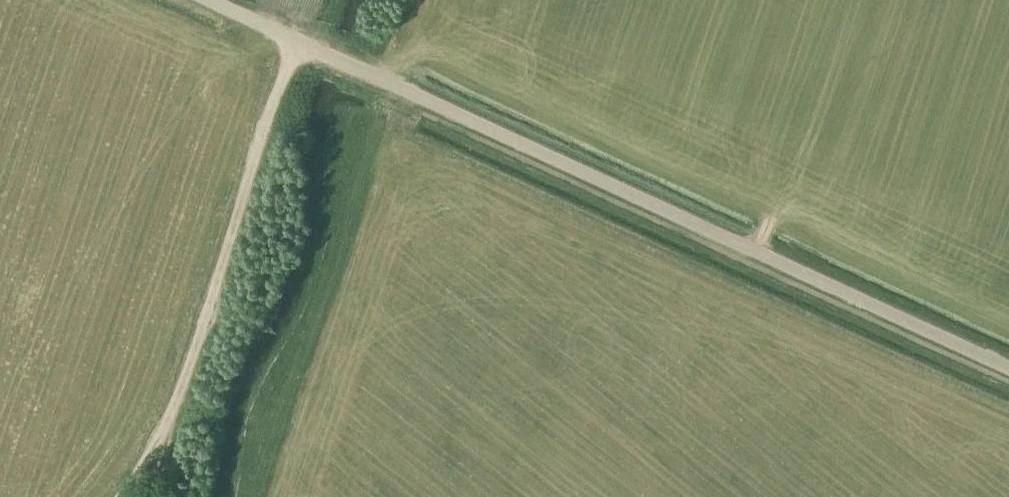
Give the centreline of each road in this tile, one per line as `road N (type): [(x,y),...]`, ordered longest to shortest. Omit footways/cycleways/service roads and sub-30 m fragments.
road 1 (unclassified): [(1008,376),(217,0)]

